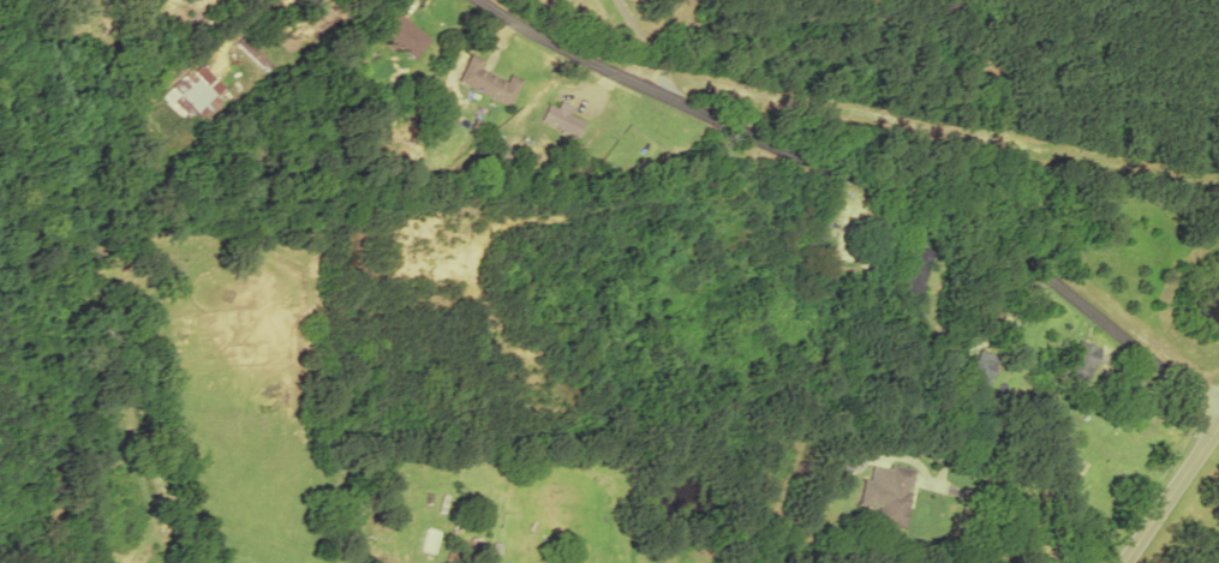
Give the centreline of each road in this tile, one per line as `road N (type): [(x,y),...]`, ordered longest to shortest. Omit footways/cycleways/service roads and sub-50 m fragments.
road 1 (residential): [(1218,412),(985,229),(796,156),(470,0)]
road 2 (tertiary): [(1123,562),(1218,418)]

